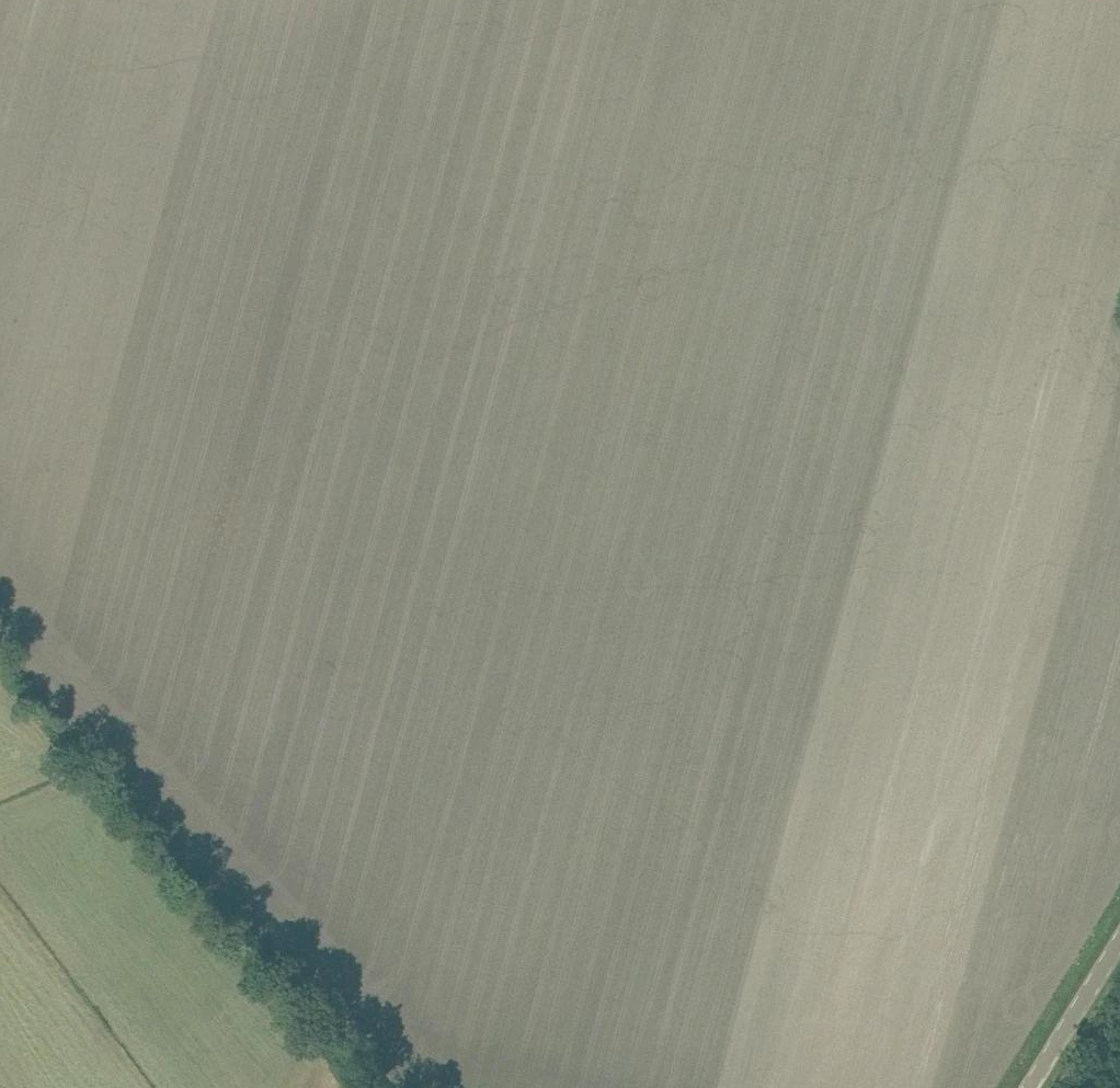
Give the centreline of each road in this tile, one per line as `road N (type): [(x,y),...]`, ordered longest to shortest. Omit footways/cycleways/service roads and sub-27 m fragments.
road 1 (unclassified): [(1029,1087),(1119,940)]

